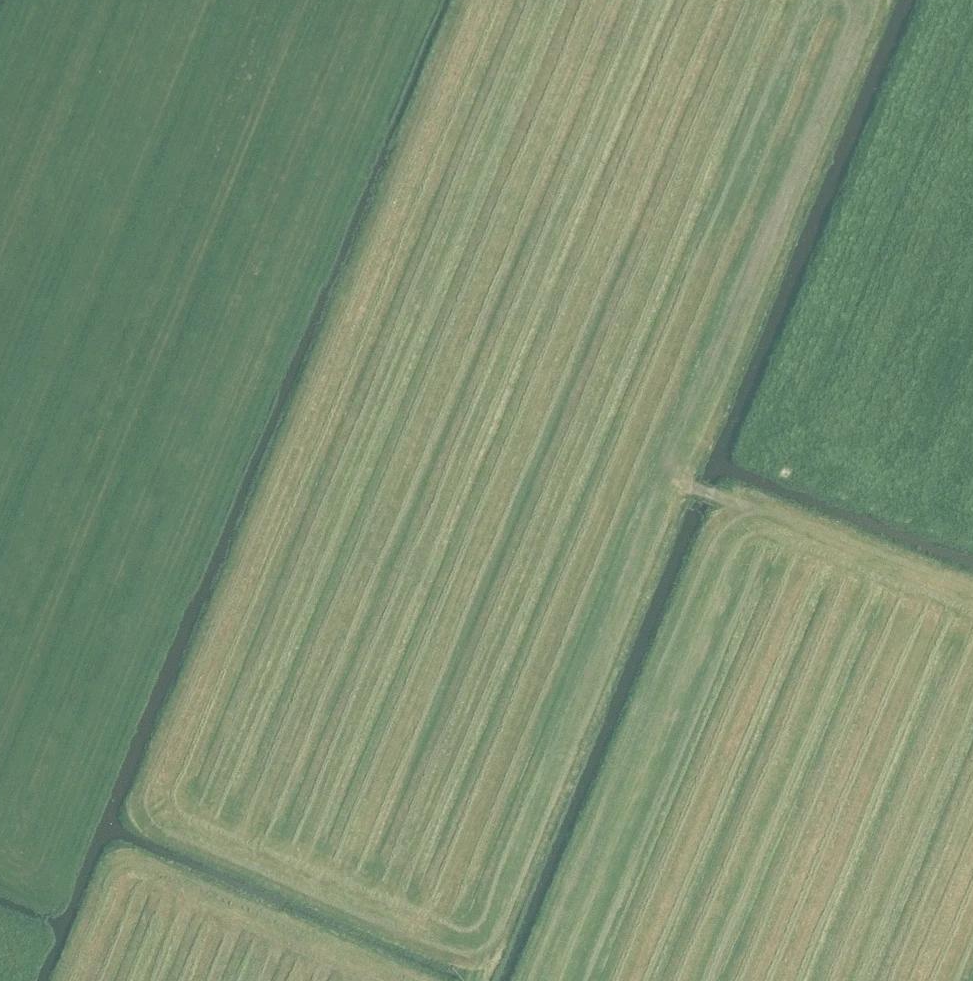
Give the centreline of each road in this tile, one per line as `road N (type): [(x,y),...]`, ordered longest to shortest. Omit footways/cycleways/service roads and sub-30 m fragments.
road 1 (track): [(972,608),(675,480)]

